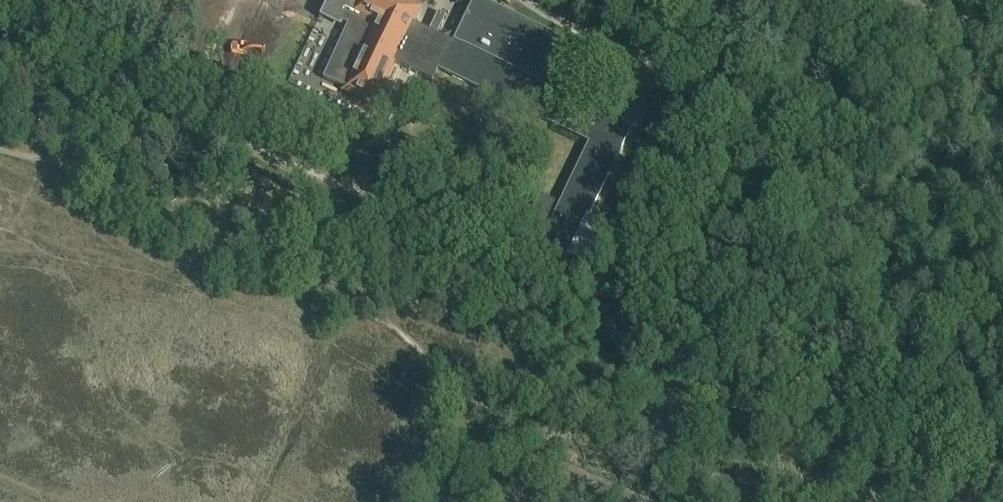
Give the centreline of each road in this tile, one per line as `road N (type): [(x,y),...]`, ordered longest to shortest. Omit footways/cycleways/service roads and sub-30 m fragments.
road 1 (track): [(186,96),(268,151),(673,318)]
road 2 (track): [(673,318),(1002,462)]

